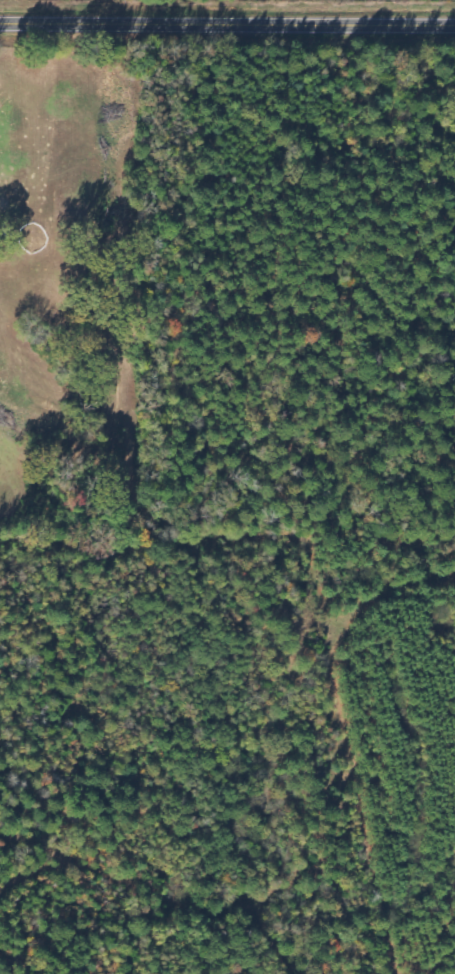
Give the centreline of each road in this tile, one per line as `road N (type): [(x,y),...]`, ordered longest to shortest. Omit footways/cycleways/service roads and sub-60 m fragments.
road 1 (tertiary): [(454,24),(0,23)]

